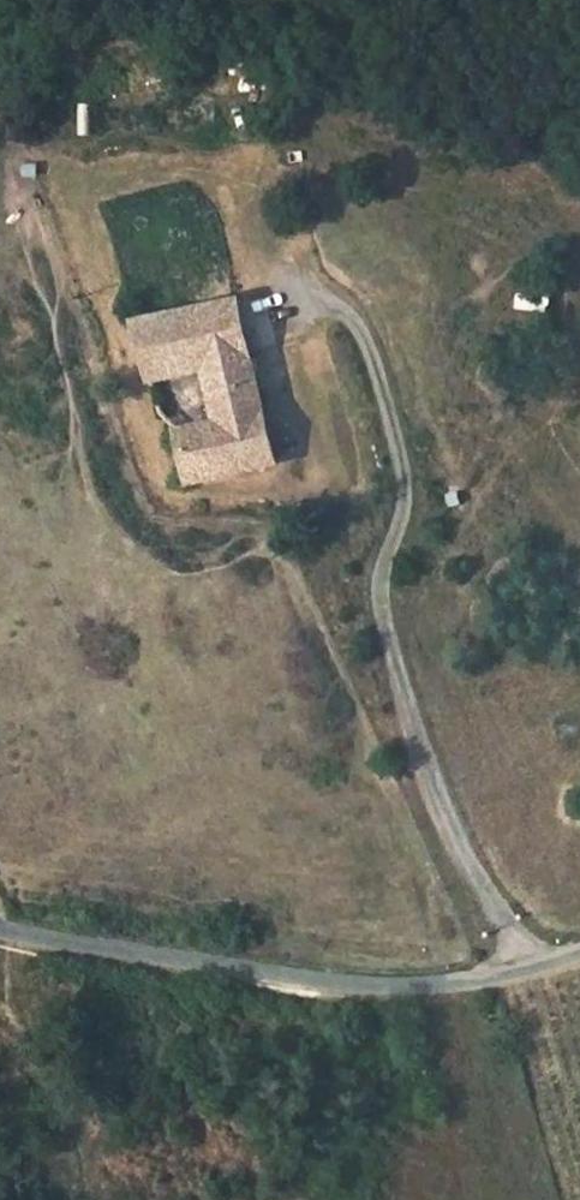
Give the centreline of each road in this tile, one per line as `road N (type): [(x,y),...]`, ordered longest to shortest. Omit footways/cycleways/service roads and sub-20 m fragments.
road 1 (unclassified): [(0,927),(386,990),(491,978),(579,955)]

